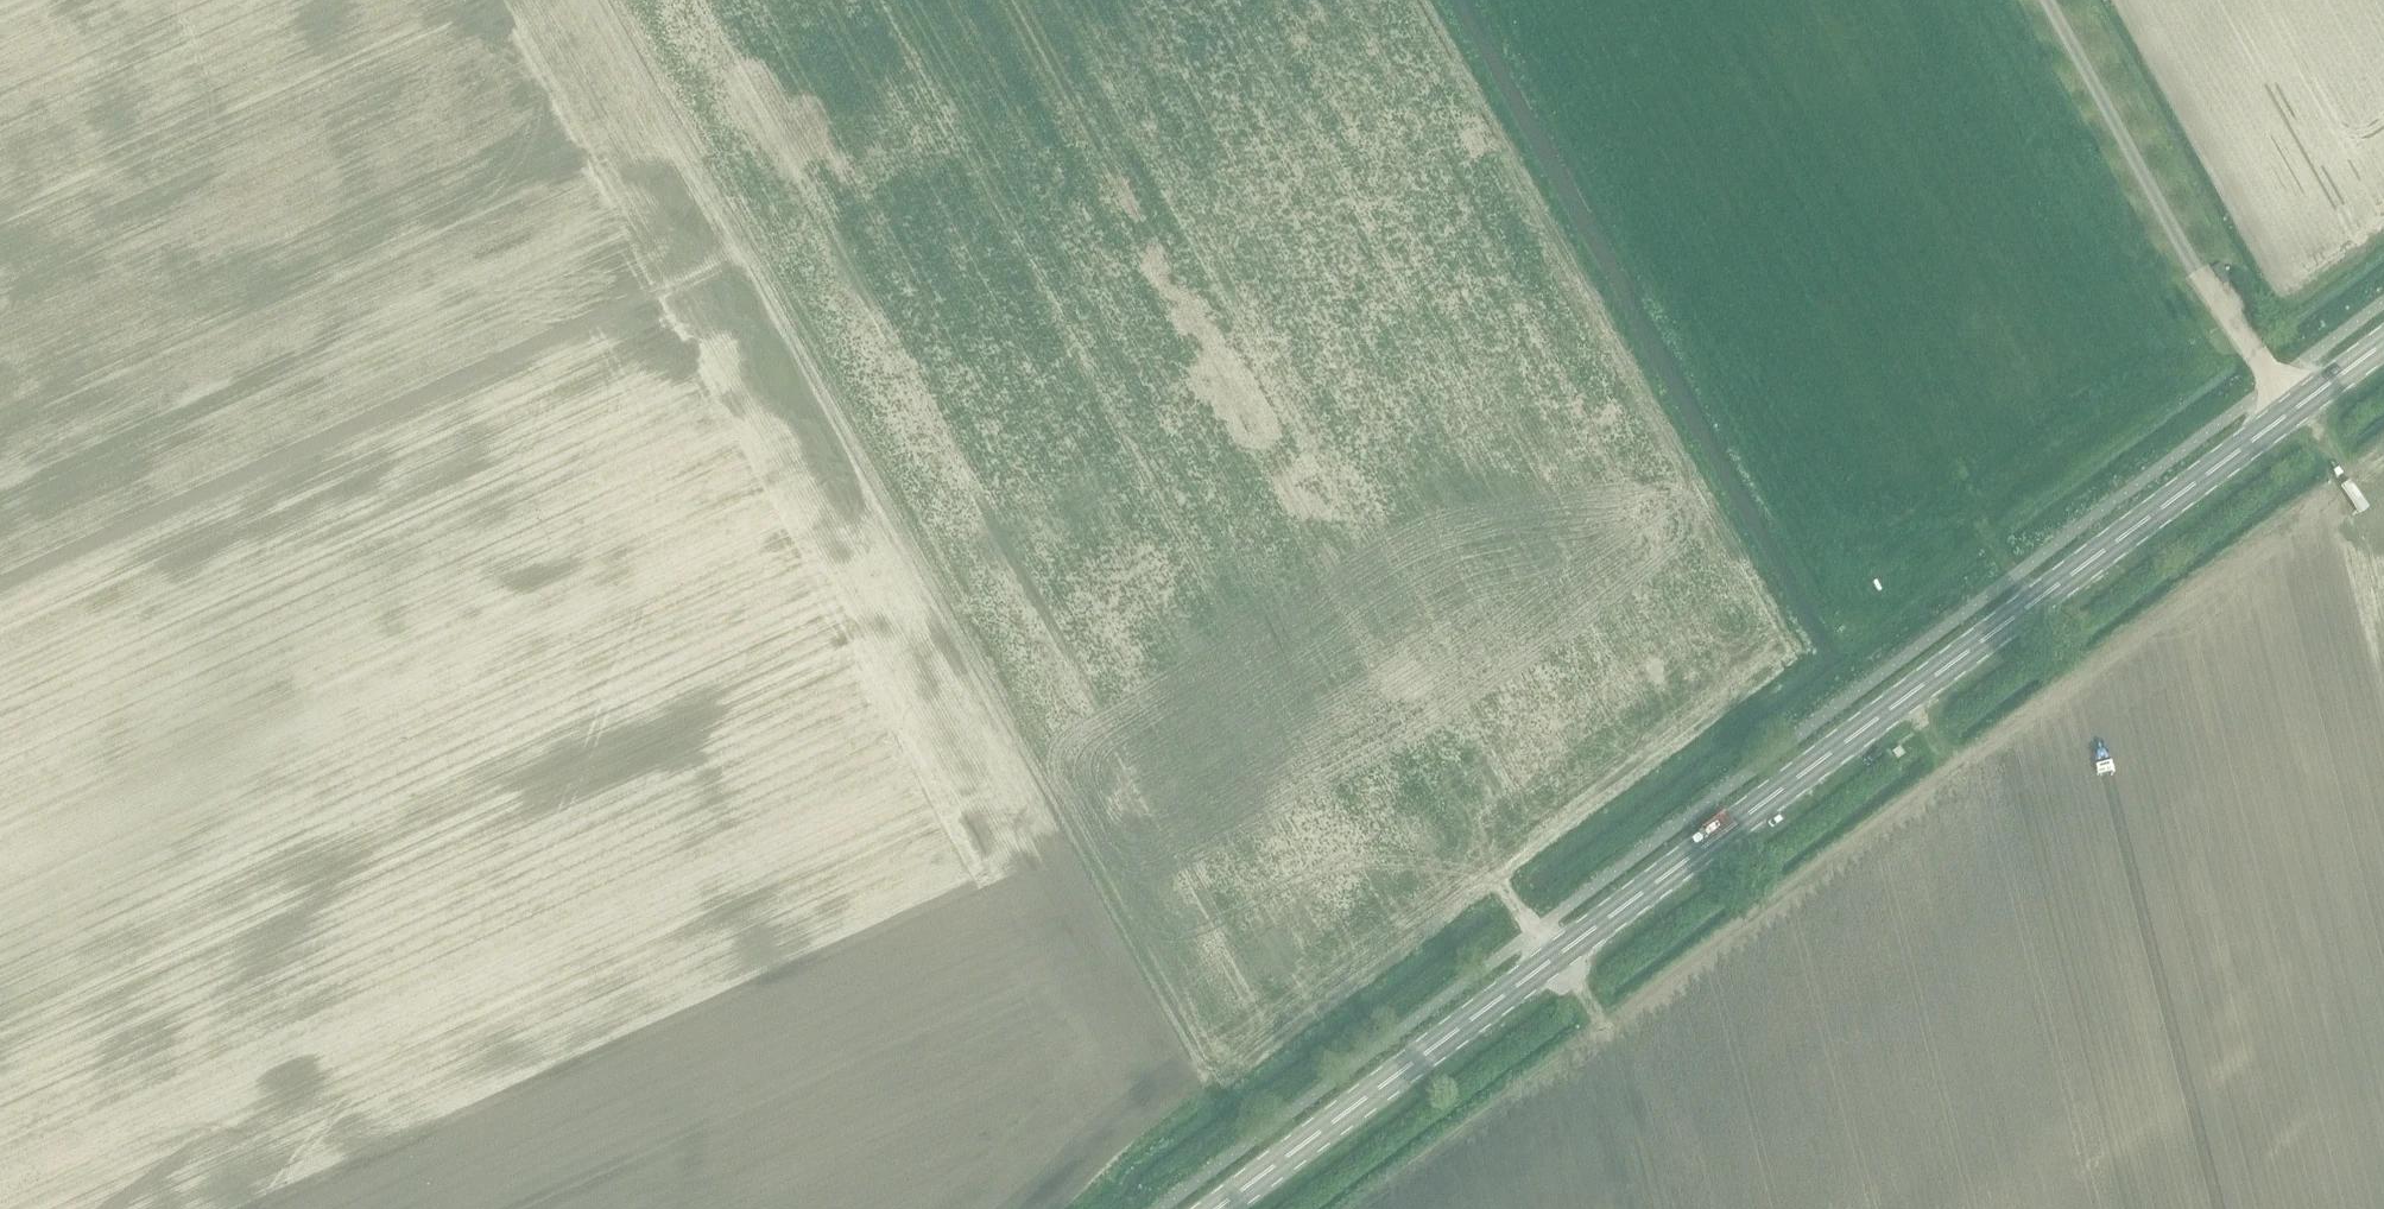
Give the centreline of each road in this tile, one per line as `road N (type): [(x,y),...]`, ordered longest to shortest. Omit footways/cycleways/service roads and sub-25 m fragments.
road 1 (secondary): [(1218,1208),(2383,340)]

